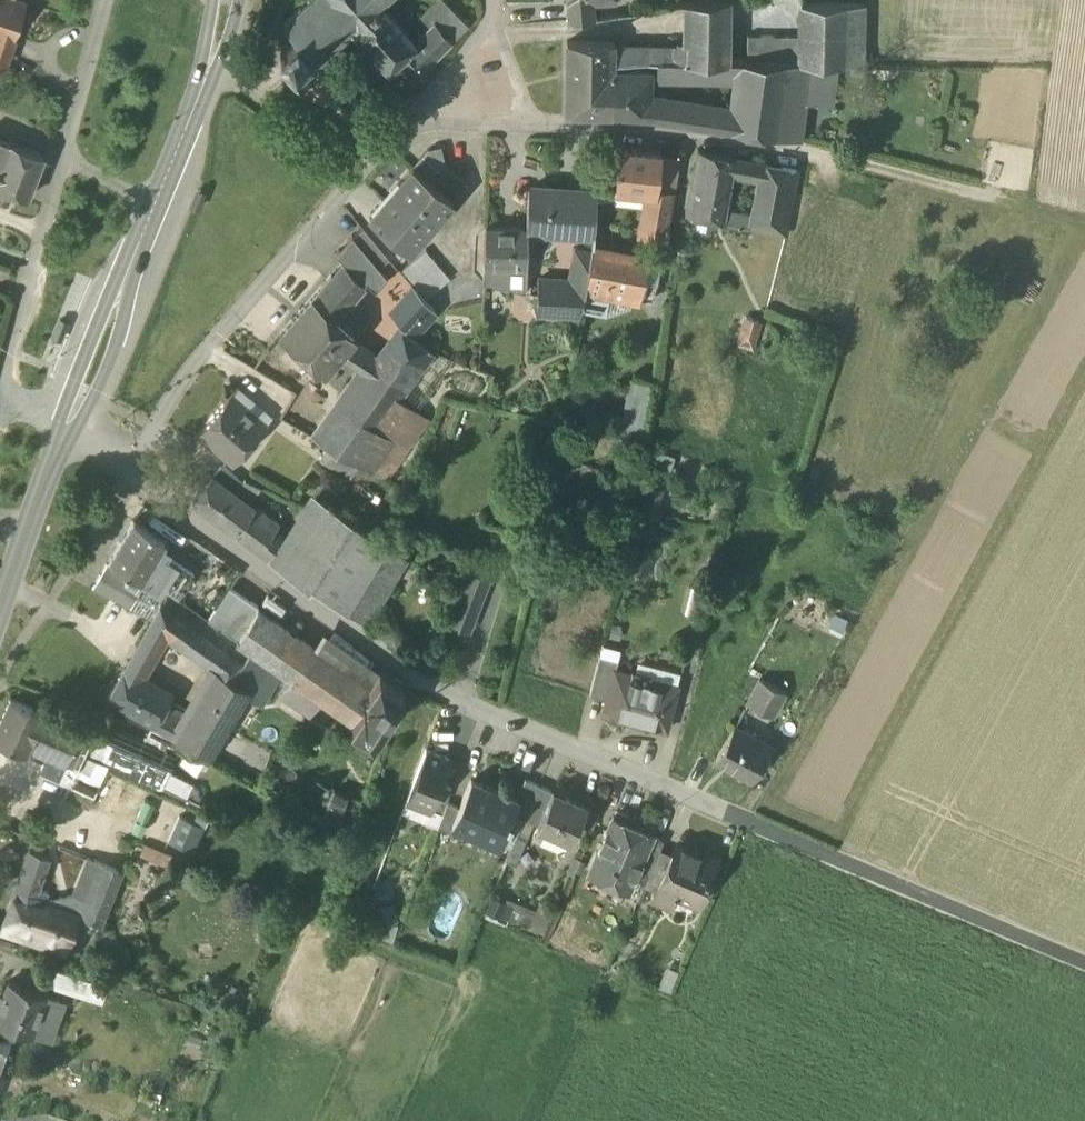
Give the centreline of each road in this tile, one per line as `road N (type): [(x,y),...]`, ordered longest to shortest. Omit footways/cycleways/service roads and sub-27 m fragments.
road 1 (residential): [(134,479),(452,697),(758,826)]
road 2 (residential): [(404,122),(194,367),(134,479)]
road 3 (track): [(758,826),(1084,963)]
road 4 (track): [(808,154),(1084,222)]
road 5 (residential): [(536,127),(596,127),(808,154)]
road 6 (secondary): [(66,432),(156,207)]
road 7 (secondary): [(156,207),(209,74),(227,0)]
road 8 (secondary): [(0,611),(66,432)]
road 9 (residential): [(62,161),(105,0)]
road 10 (residential): [(134,479),(44,615)]
road 11 (residential): [(495,10),(404,122)]
road 12 (residential): [(404,122),(536,127)]
road 13 (residential): [(495,10),(536,127)]
road 14 (residential): [(0,383),(35,265)]

